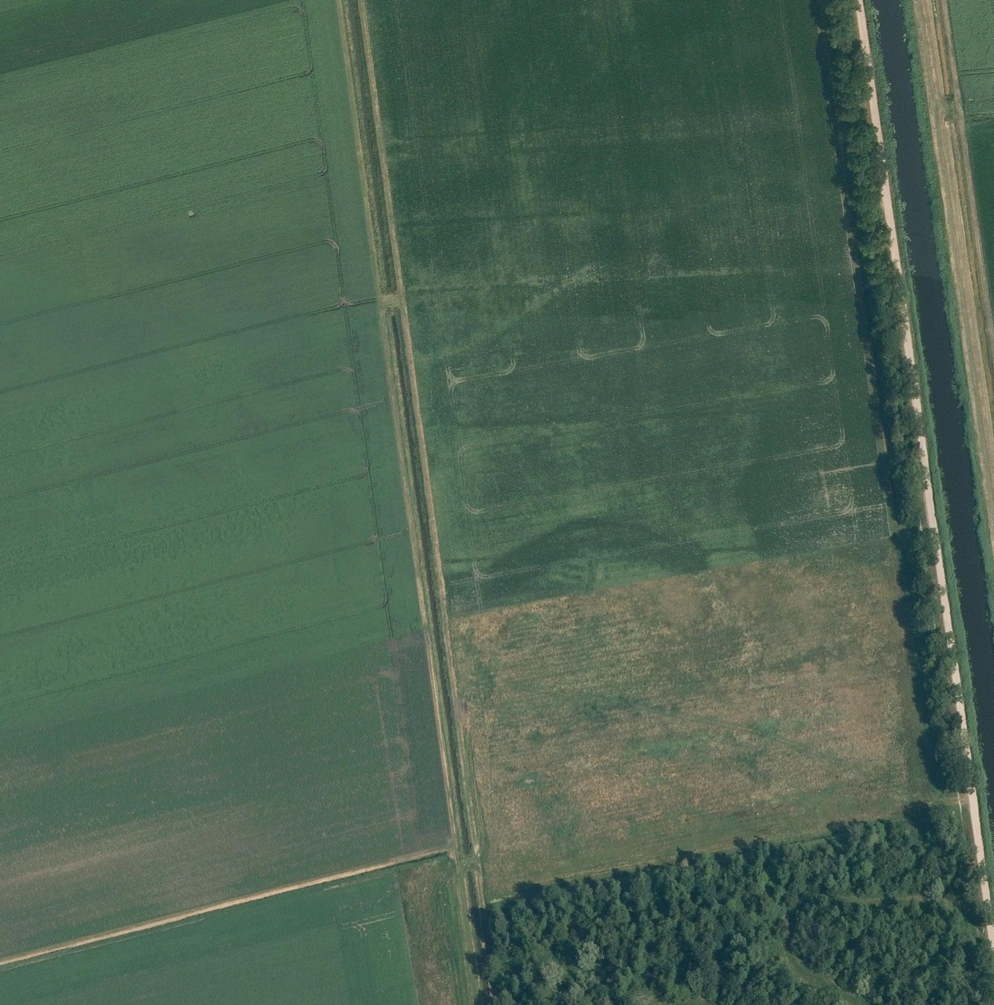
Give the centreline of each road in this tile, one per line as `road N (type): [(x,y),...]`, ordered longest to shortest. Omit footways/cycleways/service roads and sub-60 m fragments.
road 1 (track): [(363,0),(486,896),(976,813)]
road 2 (track): [(342,0),(479,1004)]
road 3 (track): [(993,946),(859,0)]
road 4 (track): [(917,0),(993,521)]

